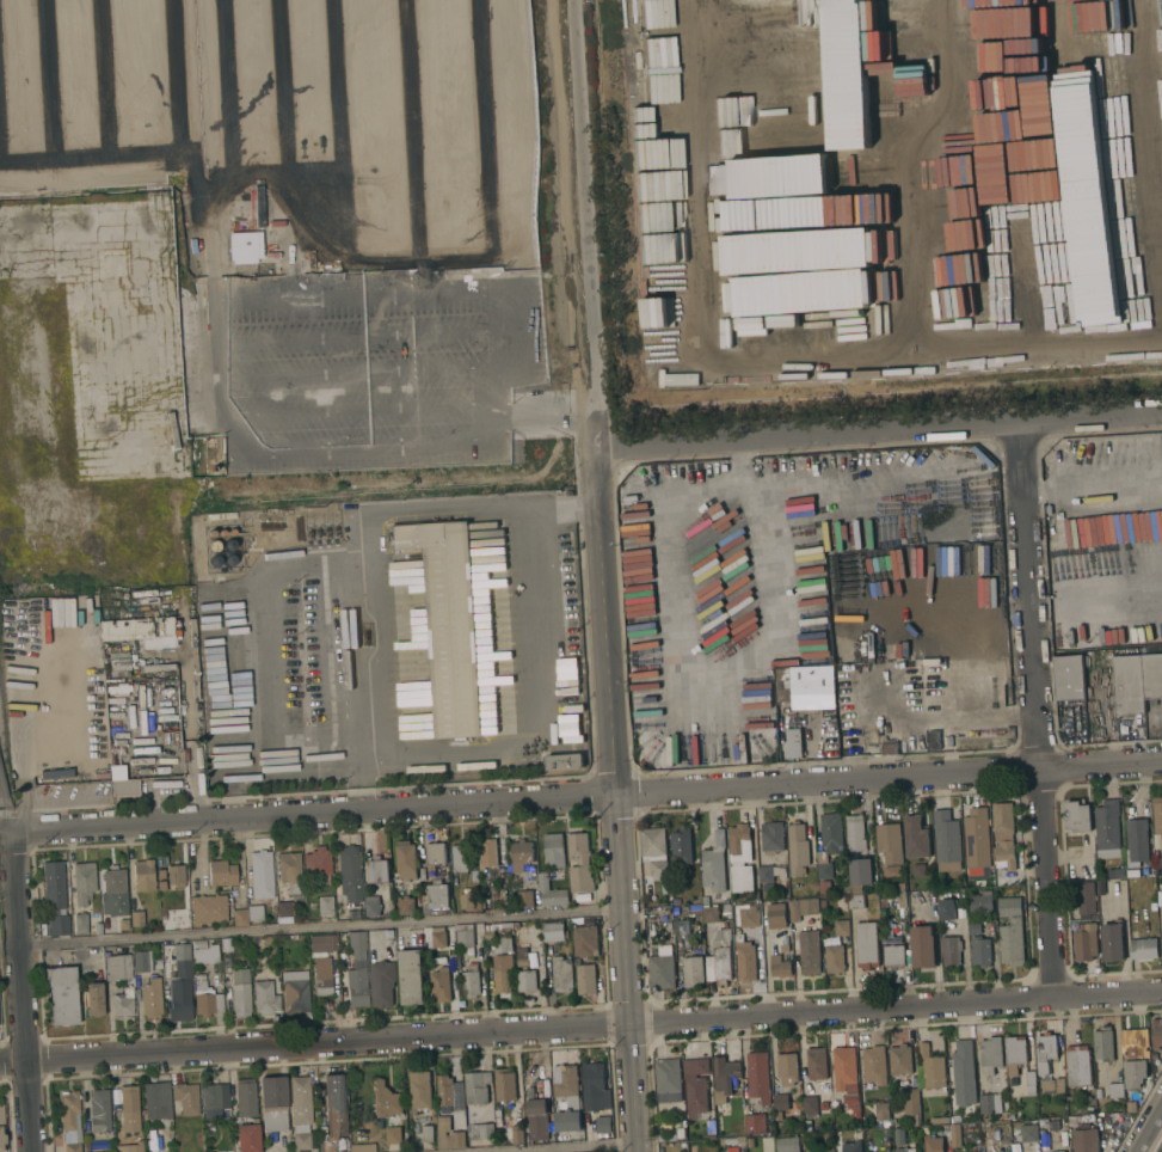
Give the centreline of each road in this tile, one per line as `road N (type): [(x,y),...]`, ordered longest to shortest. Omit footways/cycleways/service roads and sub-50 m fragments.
road 1 (residential): [(0,833),(1161,763)]
road 2 (residential): [(0,1060),(1161,991)]
road 3 (residential): [(639,1151),(592,443)]
road 4 (residential): [(1062,994),(1021,424)]
road 5 (residential): [(592,443),(1161,415)]
road 6 (residential): [(592,443),(570,0)]
road 7 (residential): [(10,833),(31,1151)]

